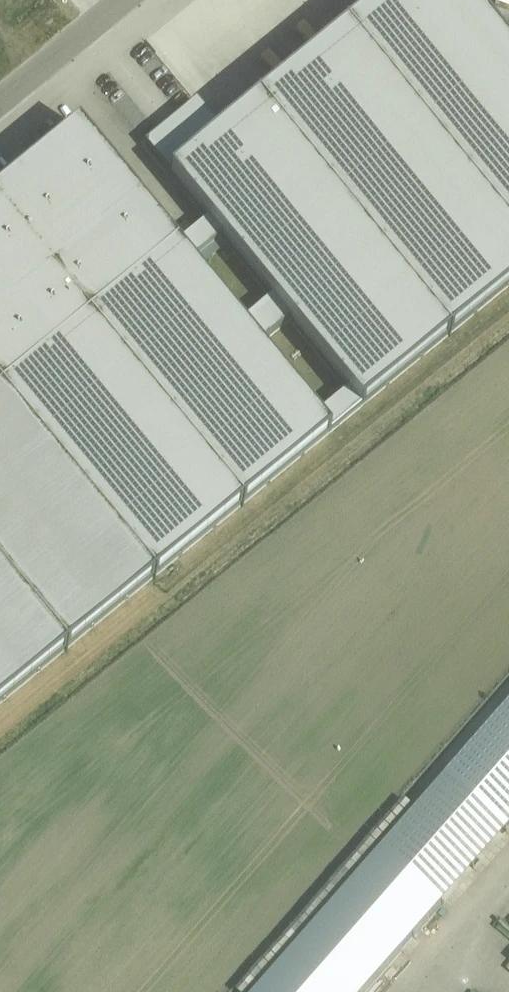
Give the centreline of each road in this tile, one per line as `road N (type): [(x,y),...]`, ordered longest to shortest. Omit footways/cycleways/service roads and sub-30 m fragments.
road 1 (unclassified): [(126,0),(0,104)]

